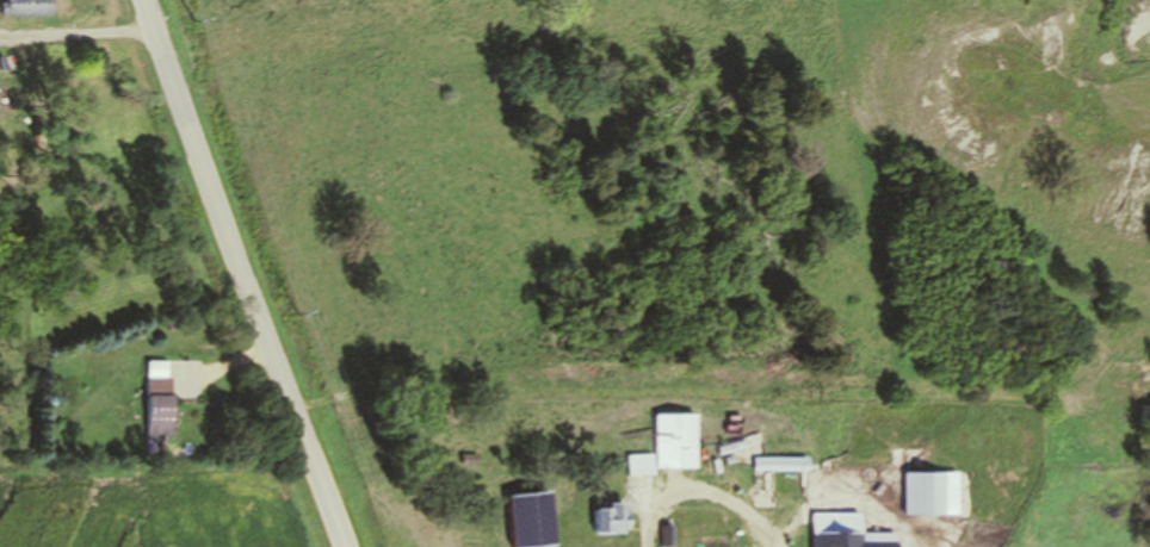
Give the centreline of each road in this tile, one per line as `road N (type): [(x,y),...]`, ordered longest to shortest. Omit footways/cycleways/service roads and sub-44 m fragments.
road 1 (secondary): [(347,546),(196,156),(146,0)]

